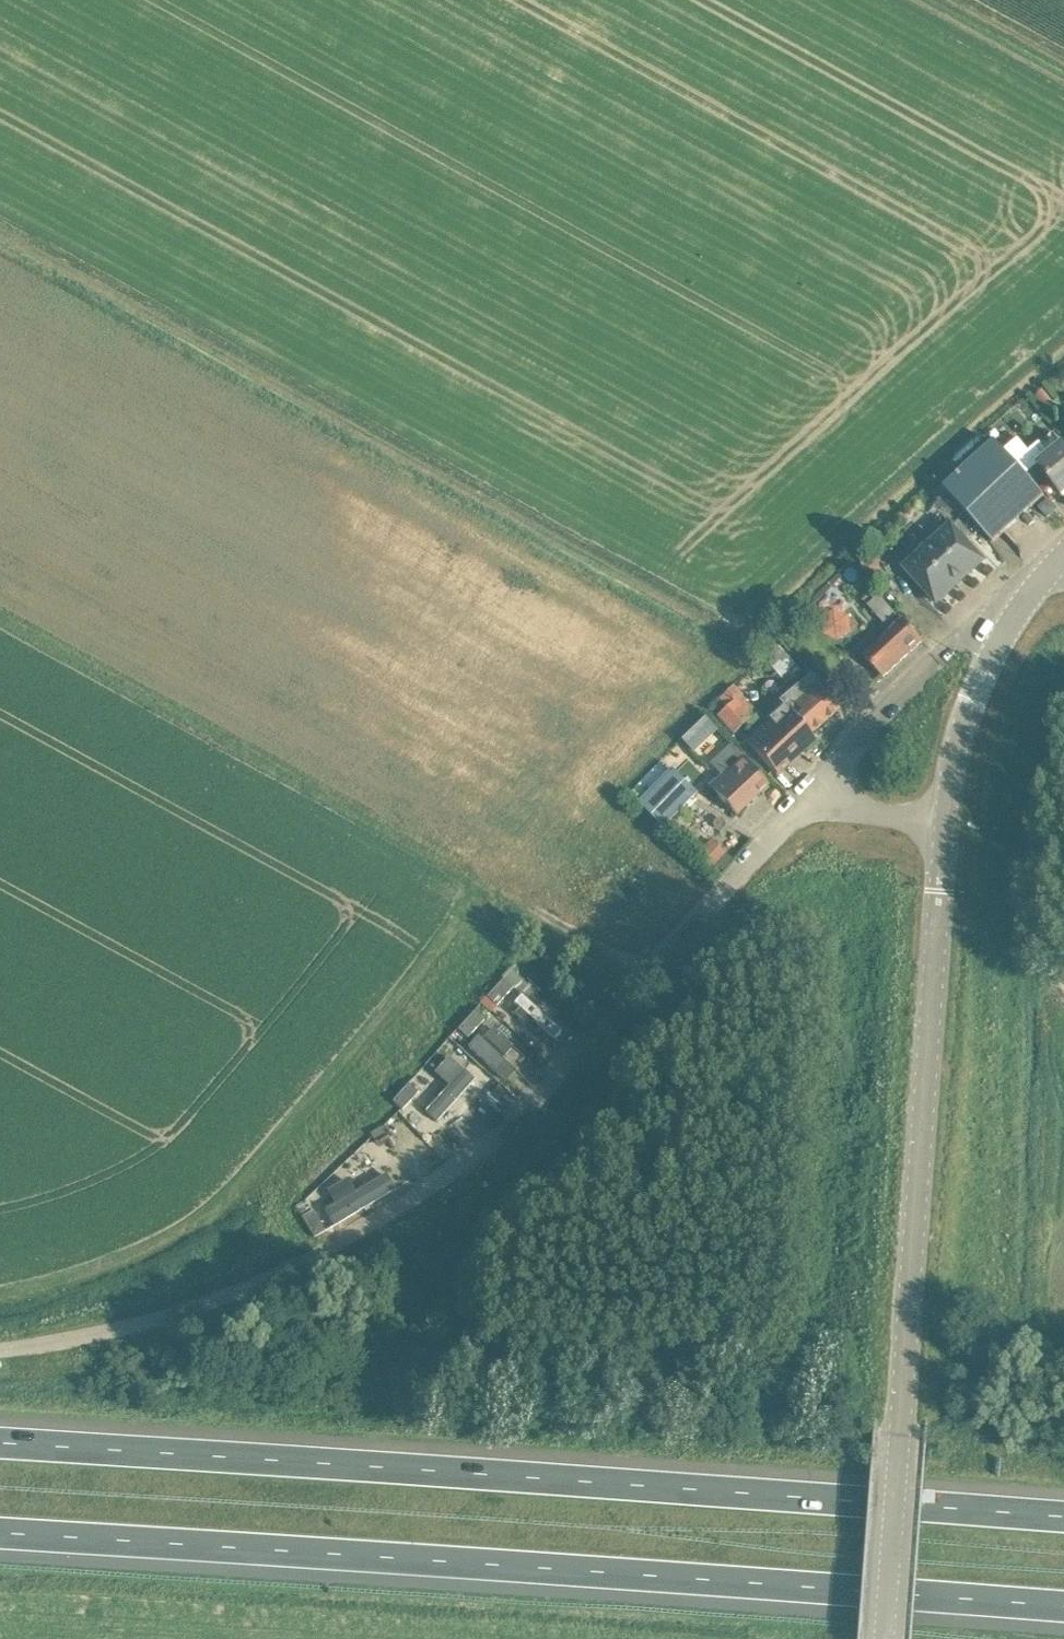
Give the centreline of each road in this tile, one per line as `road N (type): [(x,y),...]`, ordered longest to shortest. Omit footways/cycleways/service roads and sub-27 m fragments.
road 1 (motorway): [(0,1532),(1063,1605)]
road 2 (motorway): [(1063,1515),(0,1446)]
road 3 (unclassified): [(0,1349),(174,1314),(319,1257),(413,1196),(493,1141),(801,805)]
road 4 (tertiary): [(884,1638),(946,821)]
road 5 (unclassified): [(801,805),(884,711),(1063,552)]
road 6 (tertiary): [(946,821),(978,690),(1014,618),(1063,553)]
road 7 (unclassified): [(801,805),(946,821)]

